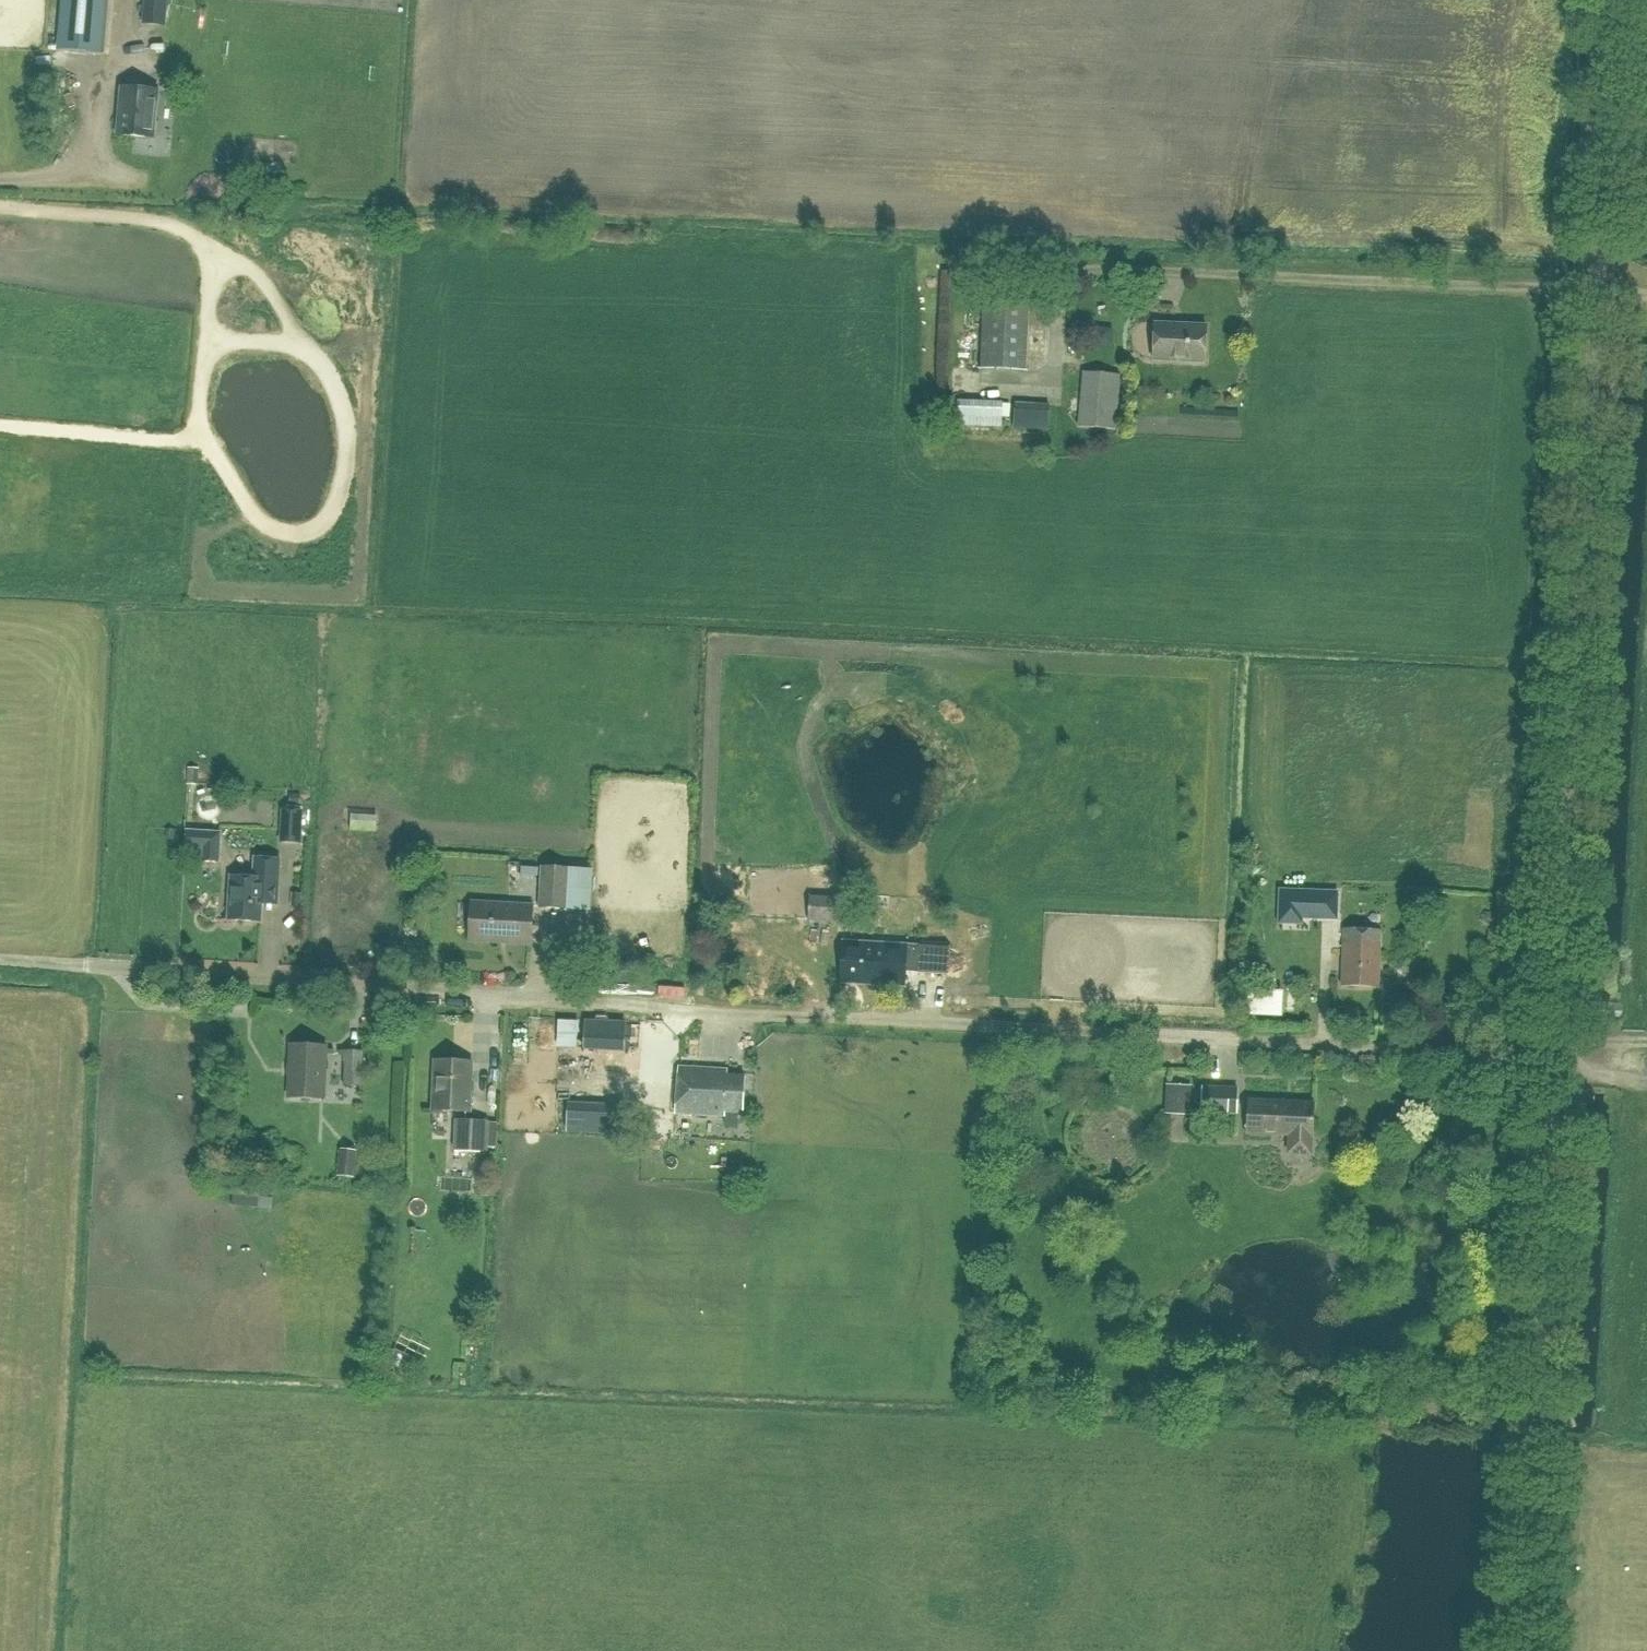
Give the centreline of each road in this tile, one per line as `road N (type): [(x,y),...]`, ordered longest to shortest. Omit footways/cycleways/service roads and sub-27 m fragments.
road 1 (unclassified): [(1524,1650),(1611,0)]
road 2 (track): [(0,959),(548,995),(682,1011),(1554,1054)]

